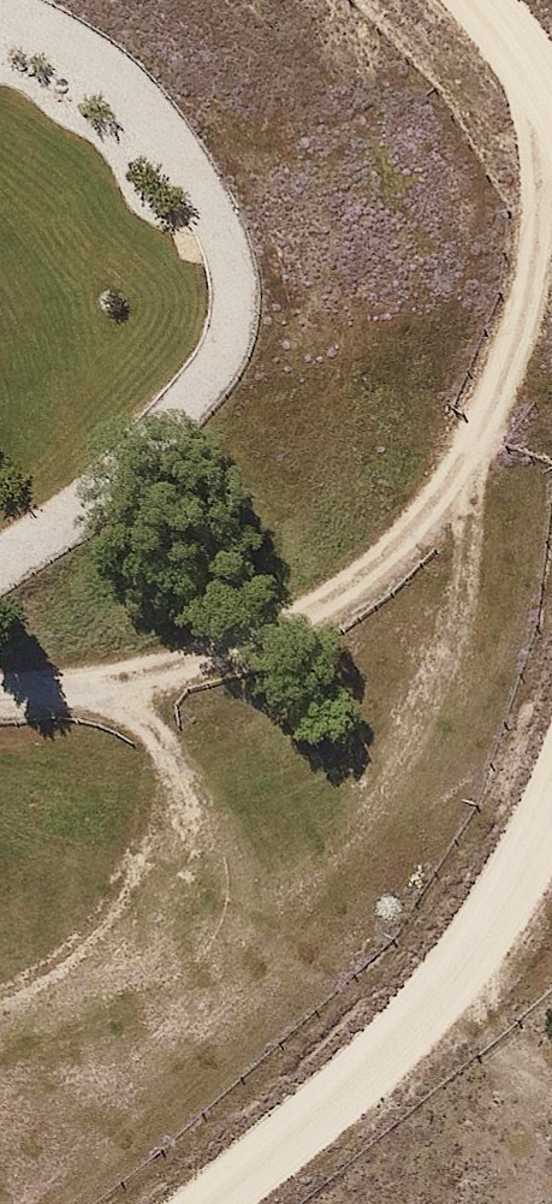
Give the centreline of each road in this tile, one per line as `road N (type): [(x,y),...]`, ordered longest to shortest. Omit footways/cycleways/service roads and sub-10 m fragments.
road 1 (track): [(515,75),(536,212),(500,397),(460,496),(334,605),(234,660),(87,688)]
road 2 (residential): [(166,1203),(369,1033),(494,862),(551,733)]
road 3 (track): [(0,697),(87,688),(157,730),(185,786),(185,849),(134,949),(33,1014),(0,1019)]
road 4 (track): [(443,936),(501,1084),(551,1092)]
road 5 (residential): [(551,138),(515,75),(451,0)]

